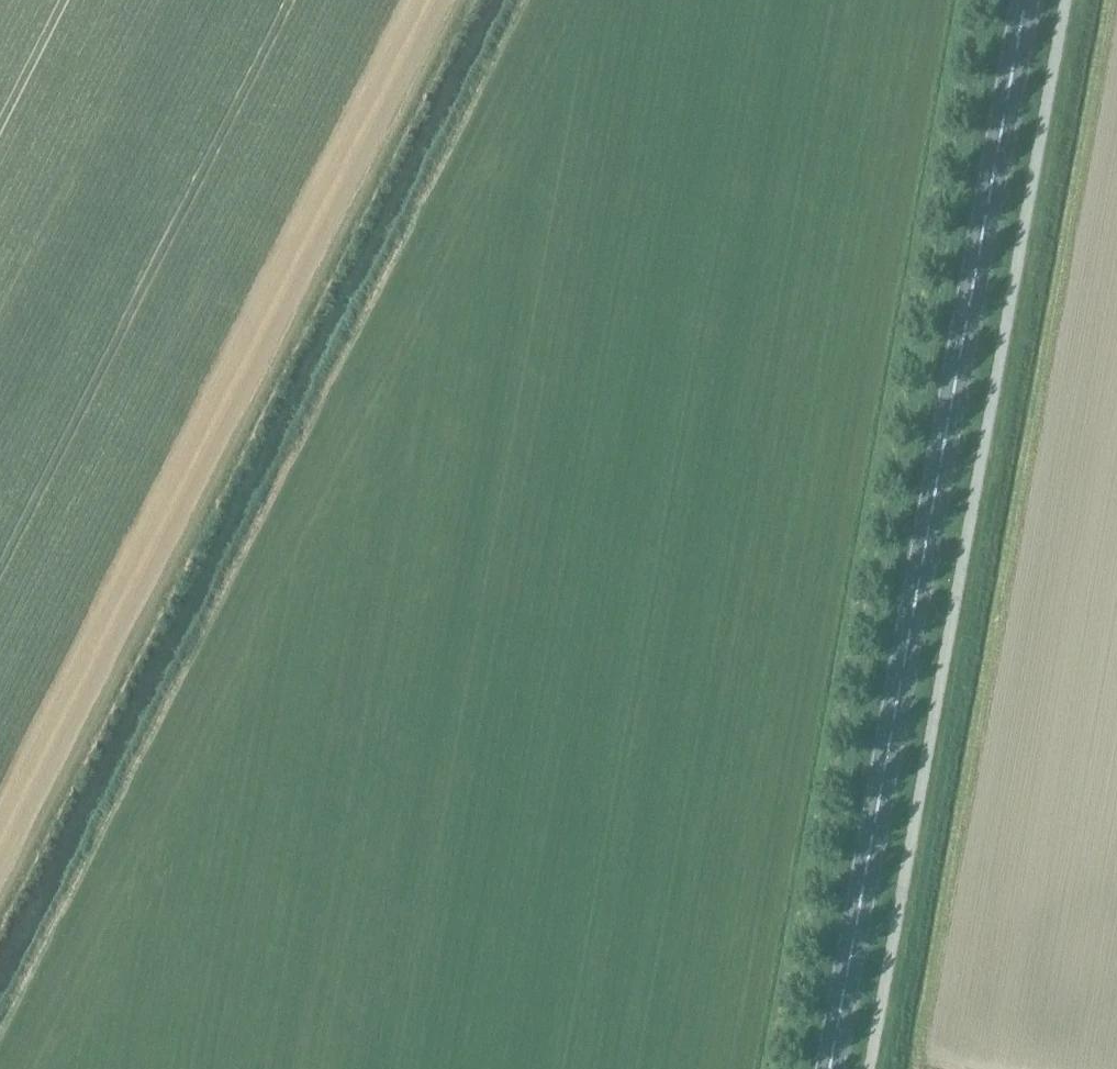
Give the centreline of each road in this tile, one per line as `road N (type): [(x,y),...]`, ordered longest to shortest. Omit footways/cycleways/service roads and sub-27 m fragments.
road 1 (primary): [(837,1068),(1030,0)]

